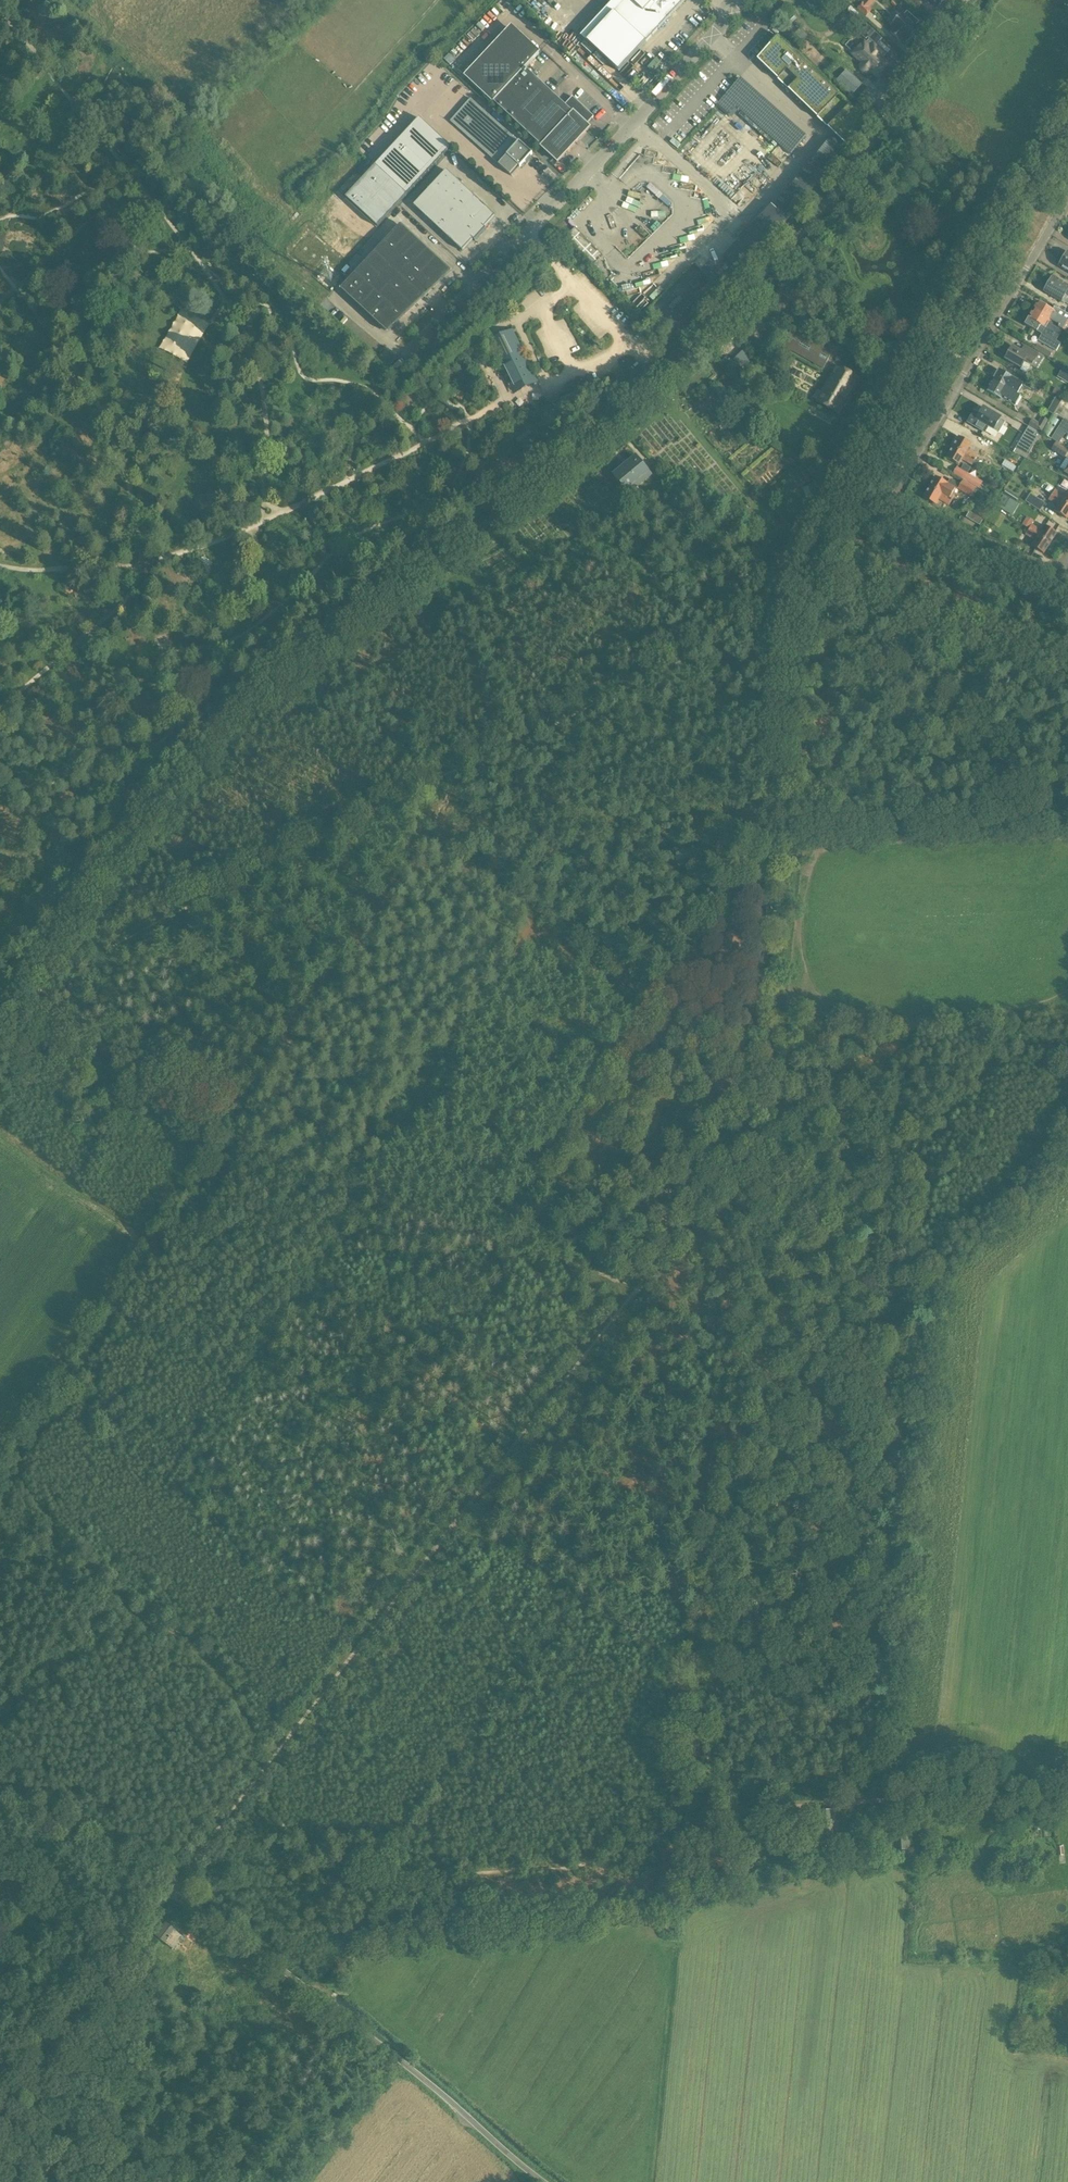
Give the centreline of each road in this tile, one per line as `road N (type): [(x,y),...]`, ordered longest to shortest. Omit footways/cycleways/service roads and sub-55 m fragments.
road 1 (unclassified): [(0,1031),(290,664),(572,459),(696,352),(811,230),(974,0)]
road 2 (track): [(168,1891),(642,1280)]
road 3 (unclassified): [(544,2181),(229,1932),(76,1834),(0,1796)]
road 4 (track): [(378,1186),(0,1725)]
road 5 (track): [(573,368),(205,544),(141,564),(0,565)]
road 6 (unclassified): [(743,0),(587,171),(419,334)]
road 7 (track): [(844,507),(1067,130)]
road 8 (track): [(764,989),(805,588)]
road 9 (track): [(711,1814),(1067,1783)]
road 10 (residential): [(899,484),(1067,198)]
road 11 (track): [(642,1280),(746,1166),(763,998)]
road 12 (track): [(805,588),(1067,675)]
road 13 (track): [(0,2109),(168,1891)]

